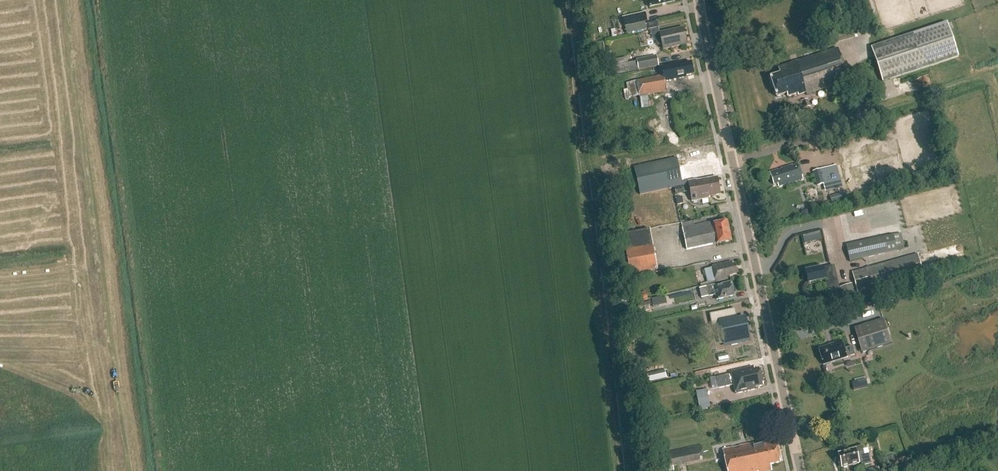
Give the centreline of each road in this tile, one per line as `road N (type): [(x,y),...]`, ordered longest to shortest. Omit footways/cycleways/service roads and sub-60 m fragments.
road 1 (tertiary): [(800,470),(698,0)]
road 2 (track): [(596,159),(716,140)]

